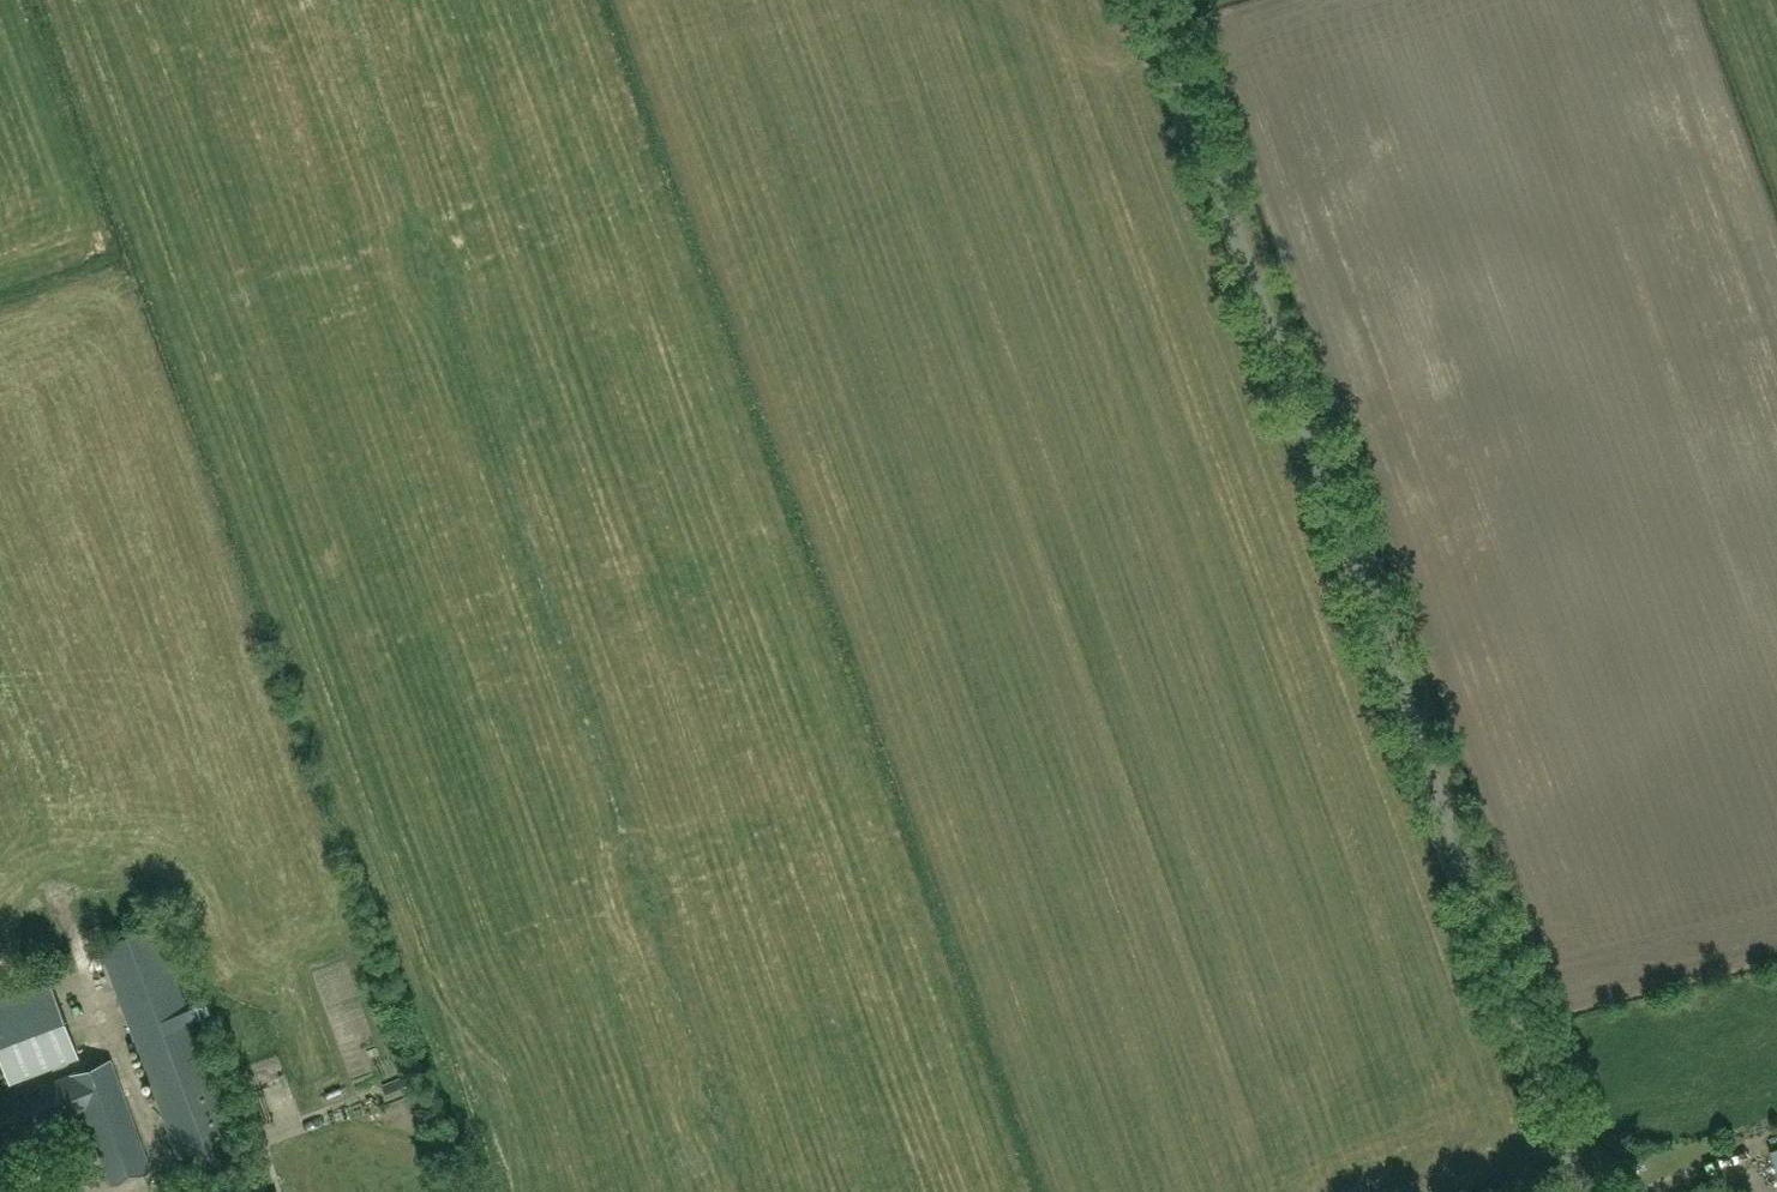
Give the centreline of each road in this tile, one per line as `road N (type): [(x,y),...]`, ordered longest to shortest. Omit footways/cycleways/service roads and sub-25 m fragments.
road 1 (unclassified): [(1586,1191),(1155,0)]

